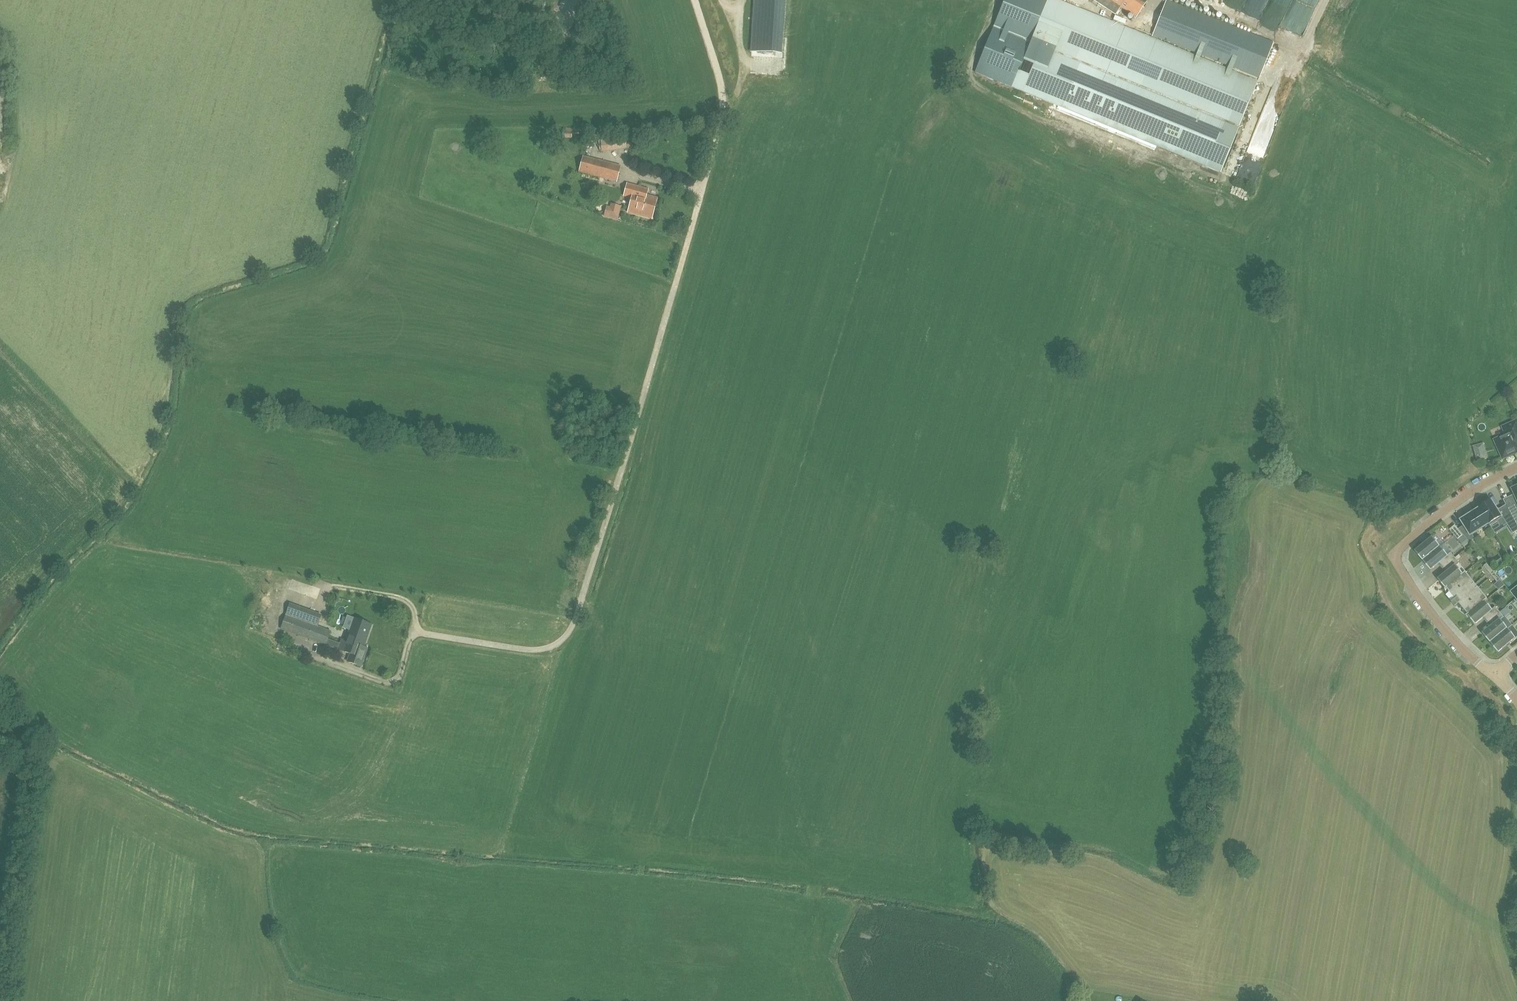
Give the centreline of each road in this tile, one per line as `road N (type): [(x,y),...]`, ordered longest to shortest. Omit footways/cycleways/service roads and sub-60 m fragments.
road 1 (residential): [(1495,677),(1440,624),(1392,555)]
road 2 (residential): [(1516,467),(1455,502),(1392,555)]

